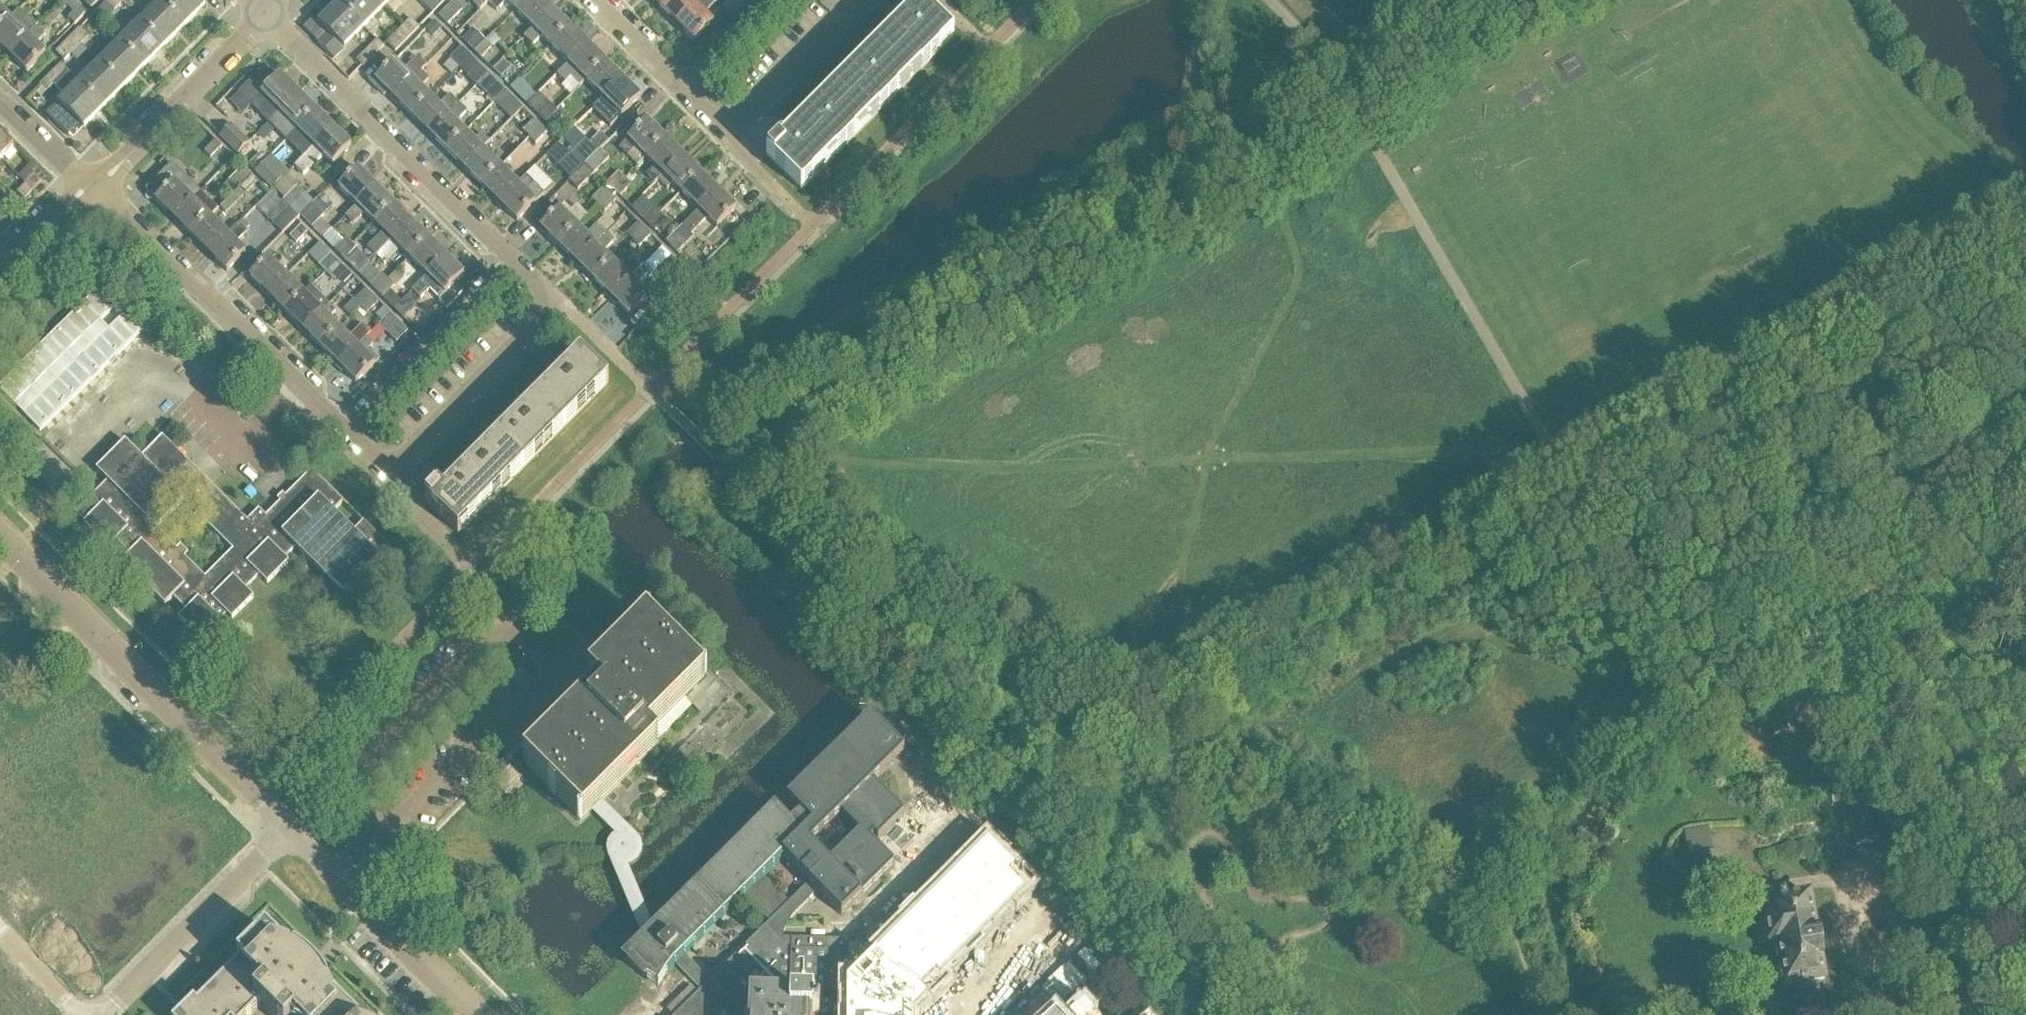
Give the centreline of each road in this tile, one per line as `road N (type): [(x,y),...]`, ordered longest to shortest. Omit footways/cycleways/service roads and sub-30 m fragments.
road 1 (unclassified): [(0,538),(291,828)]
road 2 (residential): [(551,670),(503,624),(337,790),(382,839)]
road 3 (residential): [(512,259),(557,304),(388,475),(343,430)]
road 4 (residential): [(343,430),(93,186)]
road 5 (residential): [(266,15),(512,259)]
road 6 (residential): [(291,828),(106,1014)]
road 7 (residential): [(860,0),(727,133),(680,90)]
road 8 (residential): [(266,15),(93,186)]
road 9 (residential): [(512,259),(343,430)]
road 10 (residential): [(382,839),(551,670)]
road 11 (unclassified): [(342,879),(476,1014)]
road 12 (residential): [(93,186),(0,275)]
road 13 (residential): [(982,1014),(1078,929)]
road 14 (residential): [(771,0),(680,90)]
road 15 (residential): [(0,99),(93,186)]
road 16 (residential): [(680,90),(590,0)]

